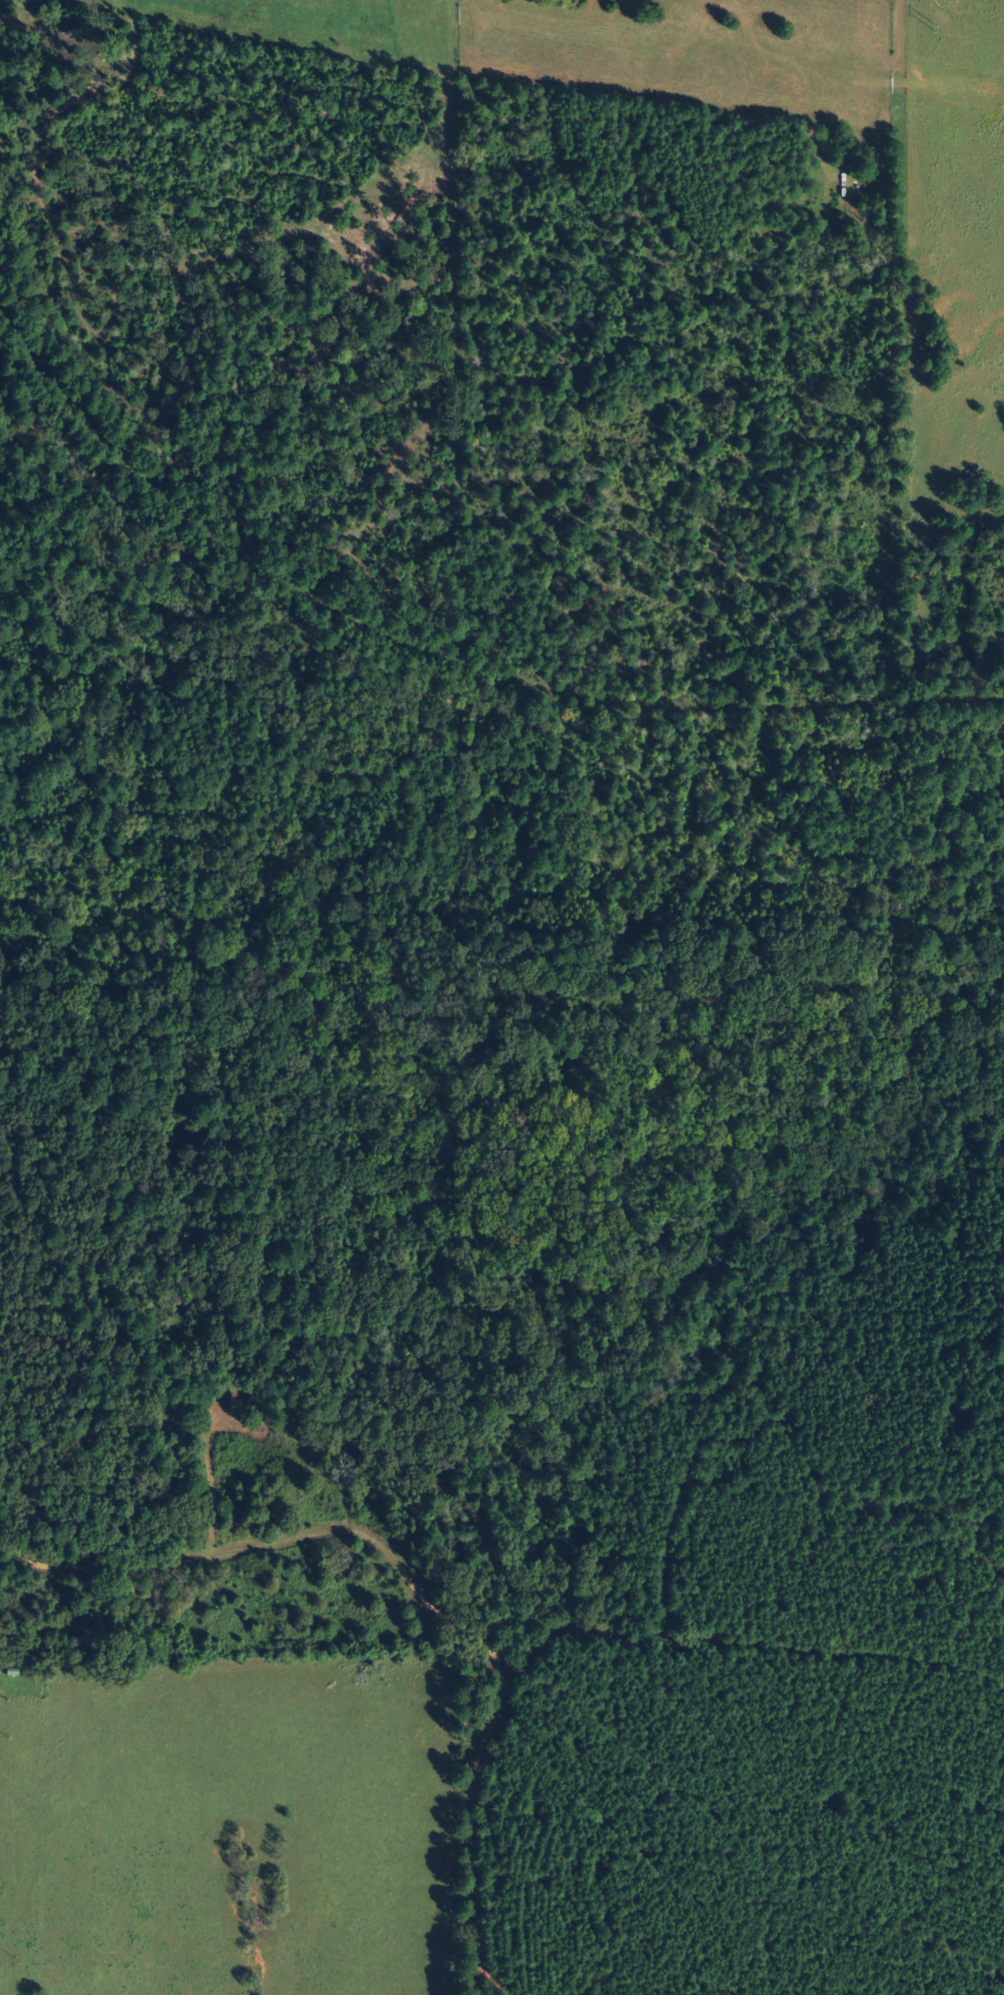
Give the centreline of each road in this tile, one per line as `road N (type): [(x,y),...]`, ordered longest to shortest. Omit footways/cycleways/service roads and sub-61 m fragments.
road 1 (residential): [(173,1538),(0,1543)]

